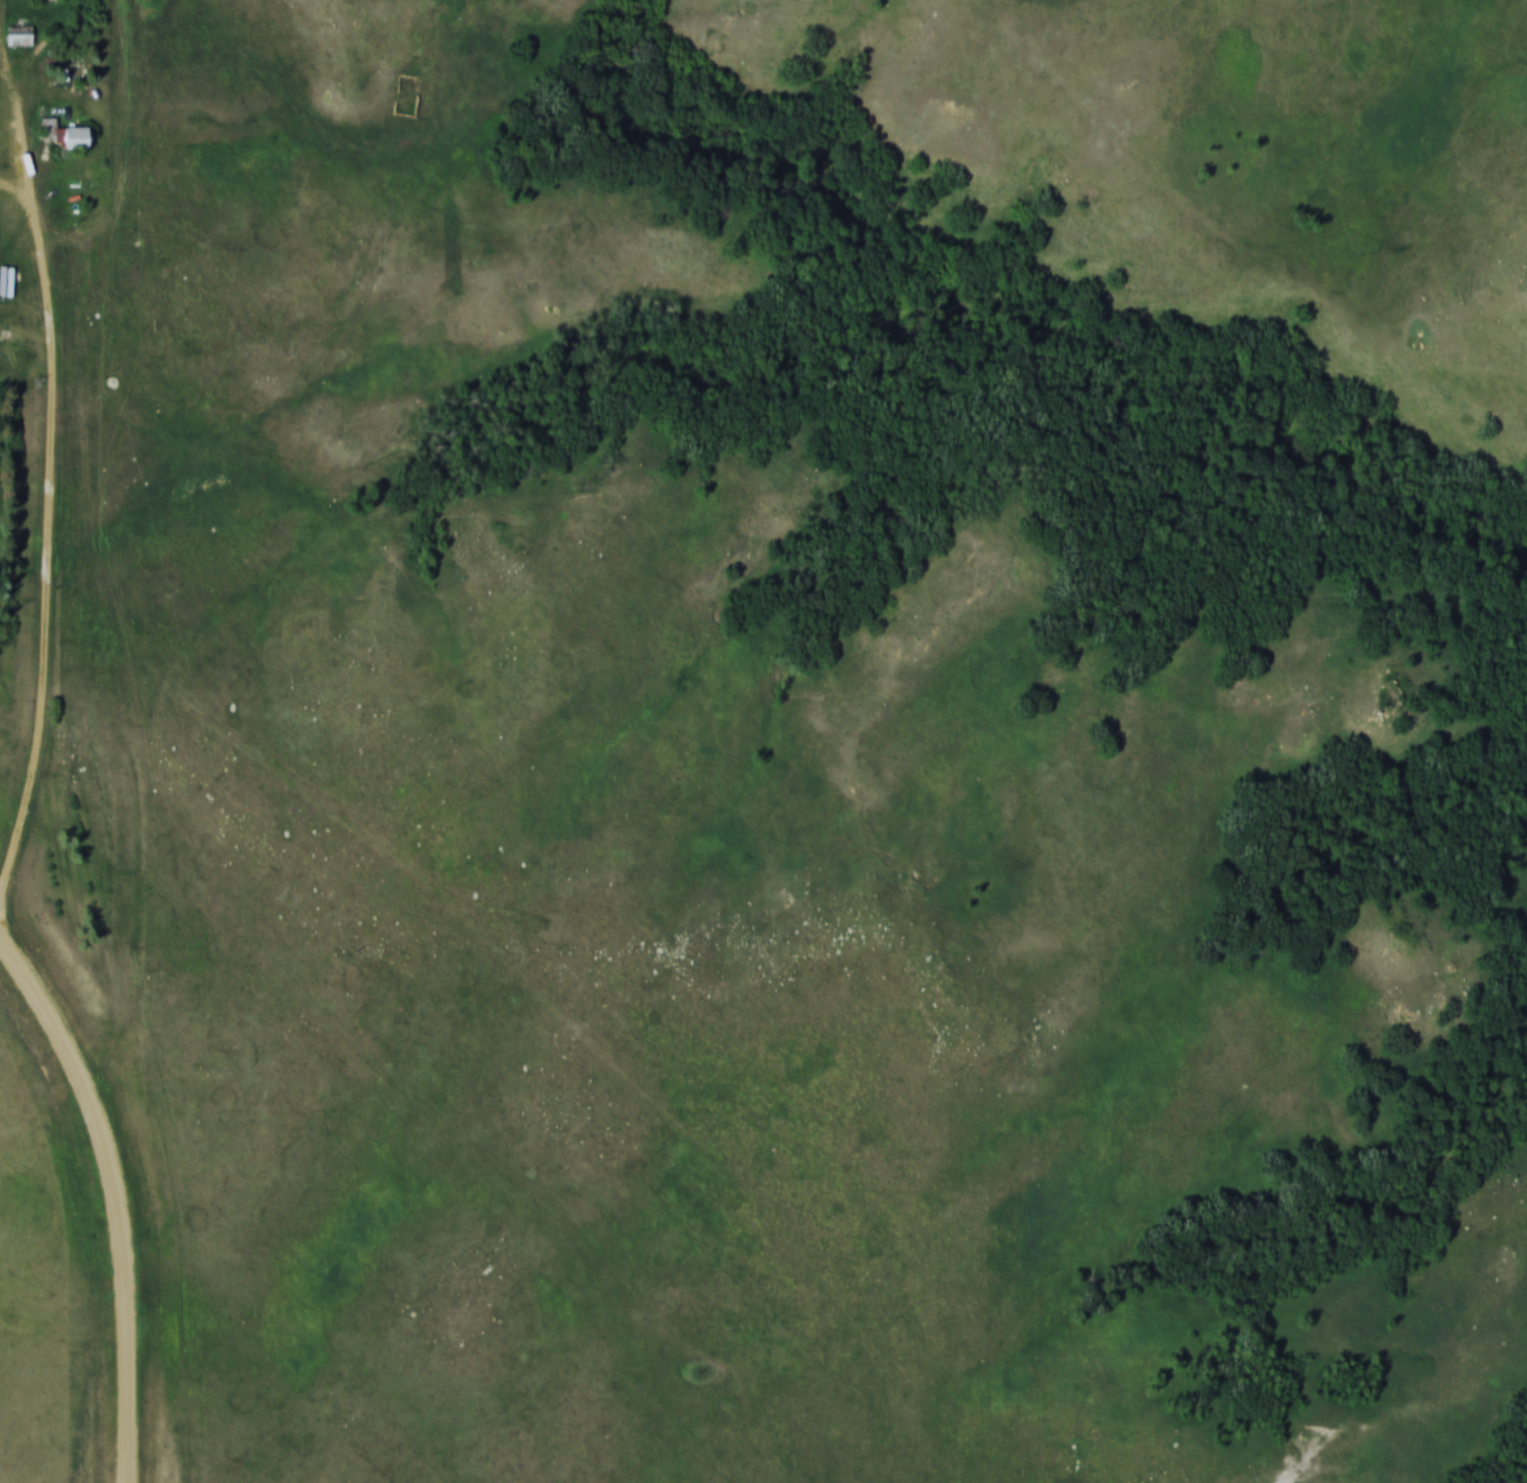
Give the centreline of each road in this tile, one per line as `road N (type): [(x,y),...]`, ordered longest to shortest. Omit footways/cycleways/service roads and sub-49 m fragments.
road 1 (tertiary): [(0,938),(57,1025),(109,1160),(124,1249),(127,1482)]
road 2 (track): [(25,973),(113,881),(159,729)]

